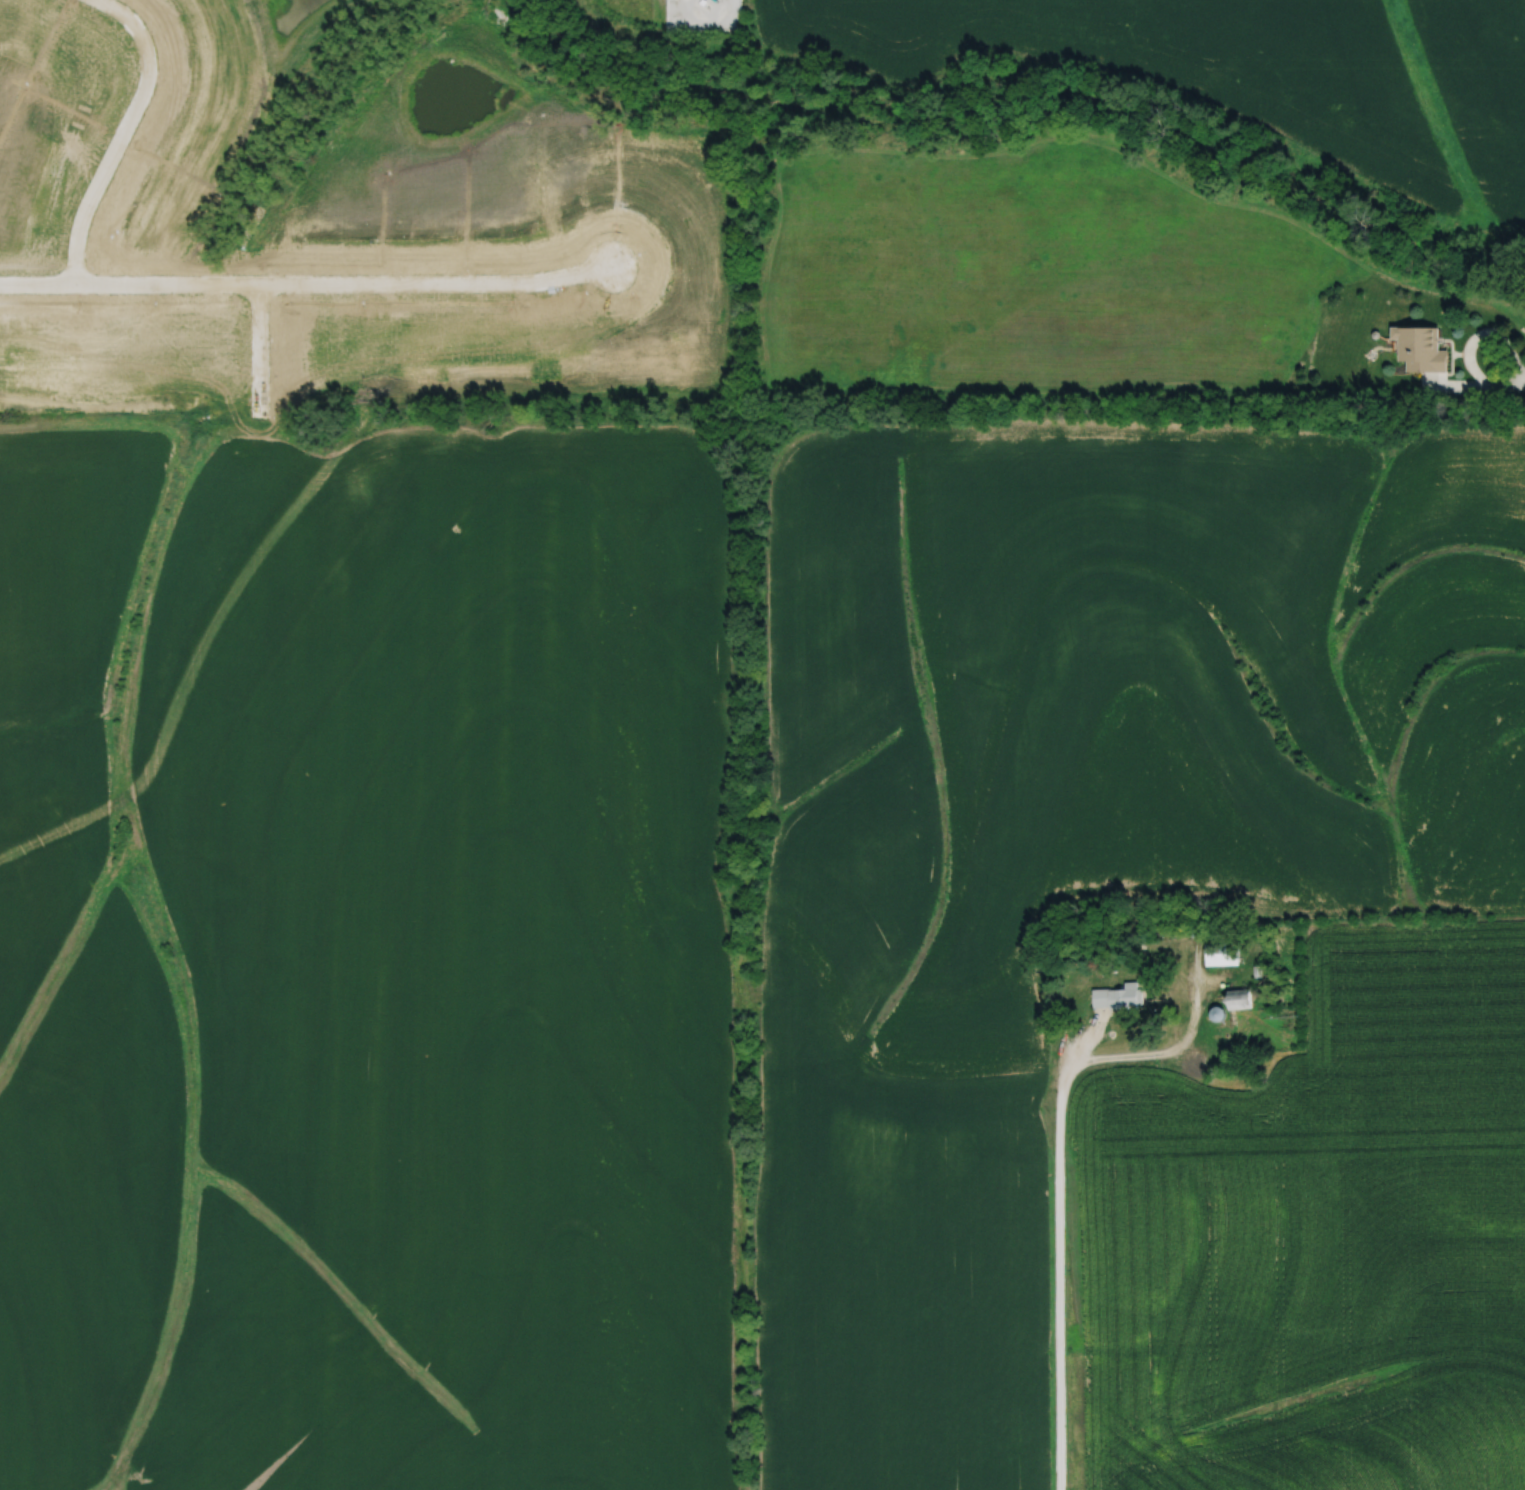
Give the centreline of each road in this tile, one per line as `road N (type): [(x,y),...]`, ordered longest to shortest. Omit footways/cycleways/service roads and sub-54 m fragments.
road 1 (residential): [(613,263),(511,282),(0,282)]
road 2 (residential): [(104,0),(140,29),(149,62),(82,216),(76,282)]
road 3 (residential): [(261,416),(260,282)]

